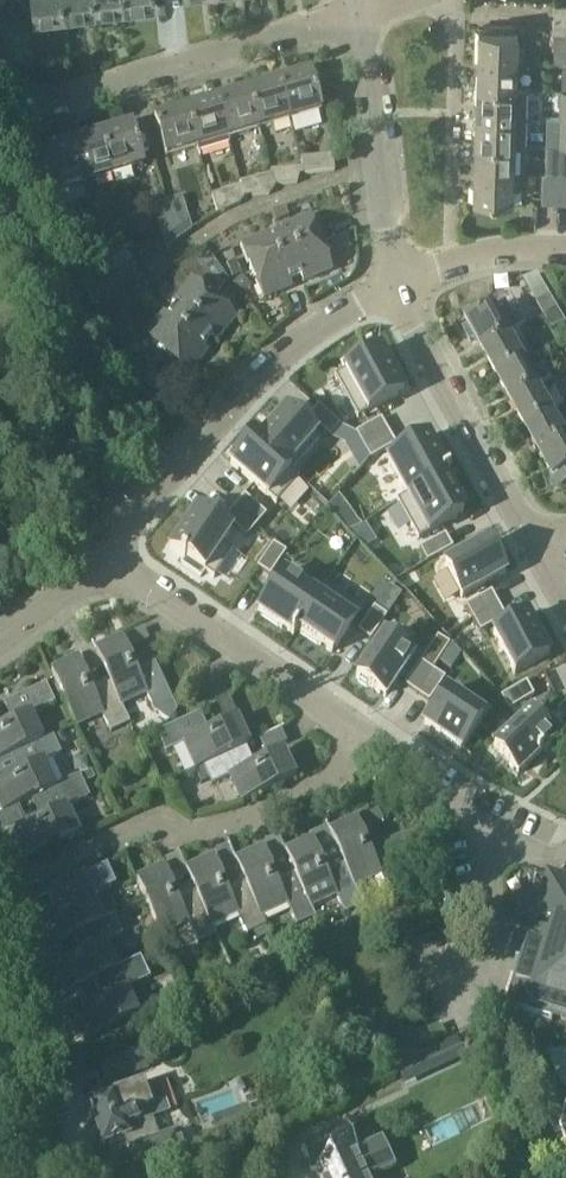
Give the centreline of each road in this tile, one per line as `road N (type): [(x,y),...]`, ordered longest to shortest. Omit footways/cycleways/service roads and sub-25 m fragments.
road 1 (residential): [(0,897),(133,837),(239,820),(309,798),(346,724)]
road 2 (residential): [(115,562),(132,529),(263,375),(401,284)]
road 3 (residential): [(355,22),(30,117),(0,70)]
road 4 (residential): [(346,724),(115,562)]
road 5 (residential): [(529,535),(401,284)]
road 6 (residential): [(401,284),(355,22)]
road 7 (residential): [(565,856),(537,849),(346,724)]
road 8 (residential): [(401,284),(483,255),(565,242)]
road 9 (residential): [(0,639),(115,562)]
road 10 (residential): [(31,1177),(0,1059)]

